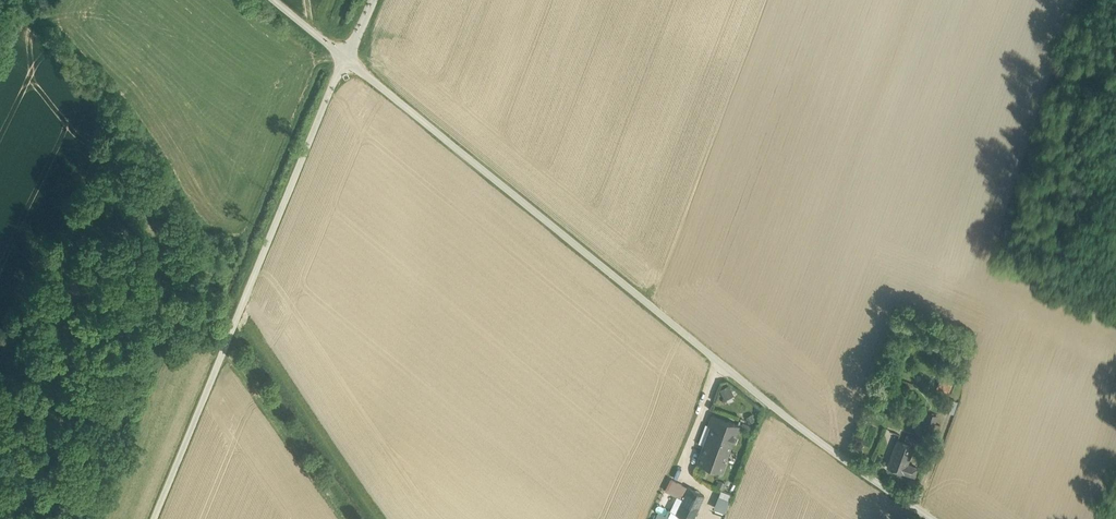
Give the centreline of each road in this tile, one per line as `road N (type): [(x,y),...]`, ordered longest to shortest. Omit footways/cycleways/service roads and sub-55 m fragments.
road 1 (unclassified): [(936,518),(776,404),(345,57)]
road 2 (unclassified): [(345,57),(150,518)]

